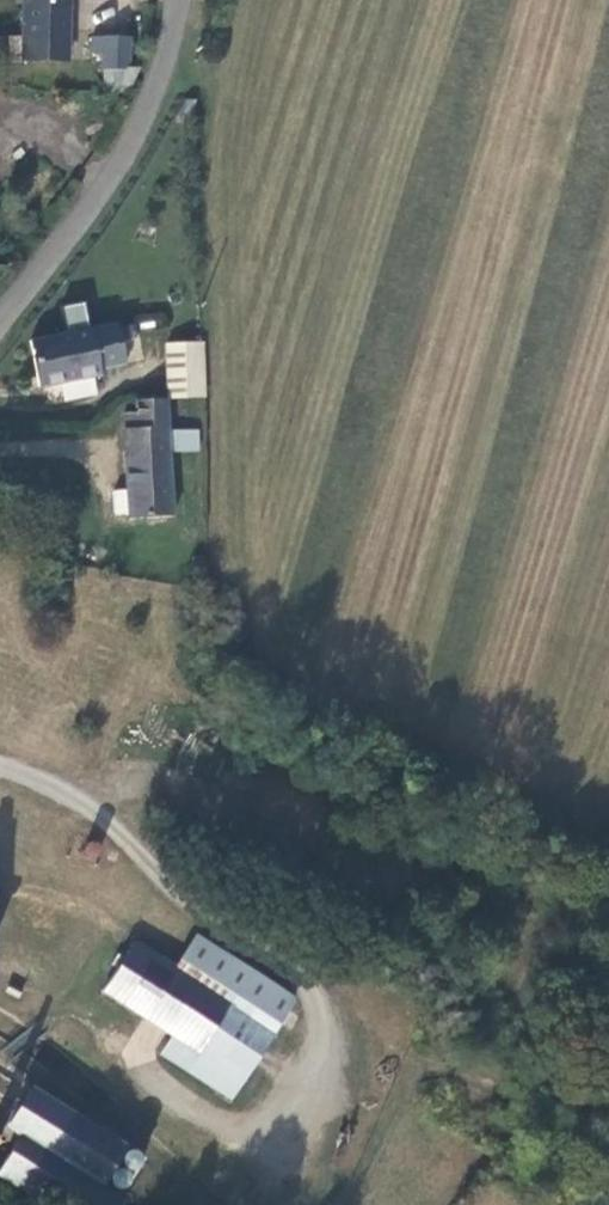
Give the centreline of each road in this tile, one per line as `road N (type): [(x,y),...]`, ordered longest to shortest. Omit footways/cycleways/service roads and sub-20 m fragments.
road 1 (unclassified): [(182,0),(125,153),(0,323)]

